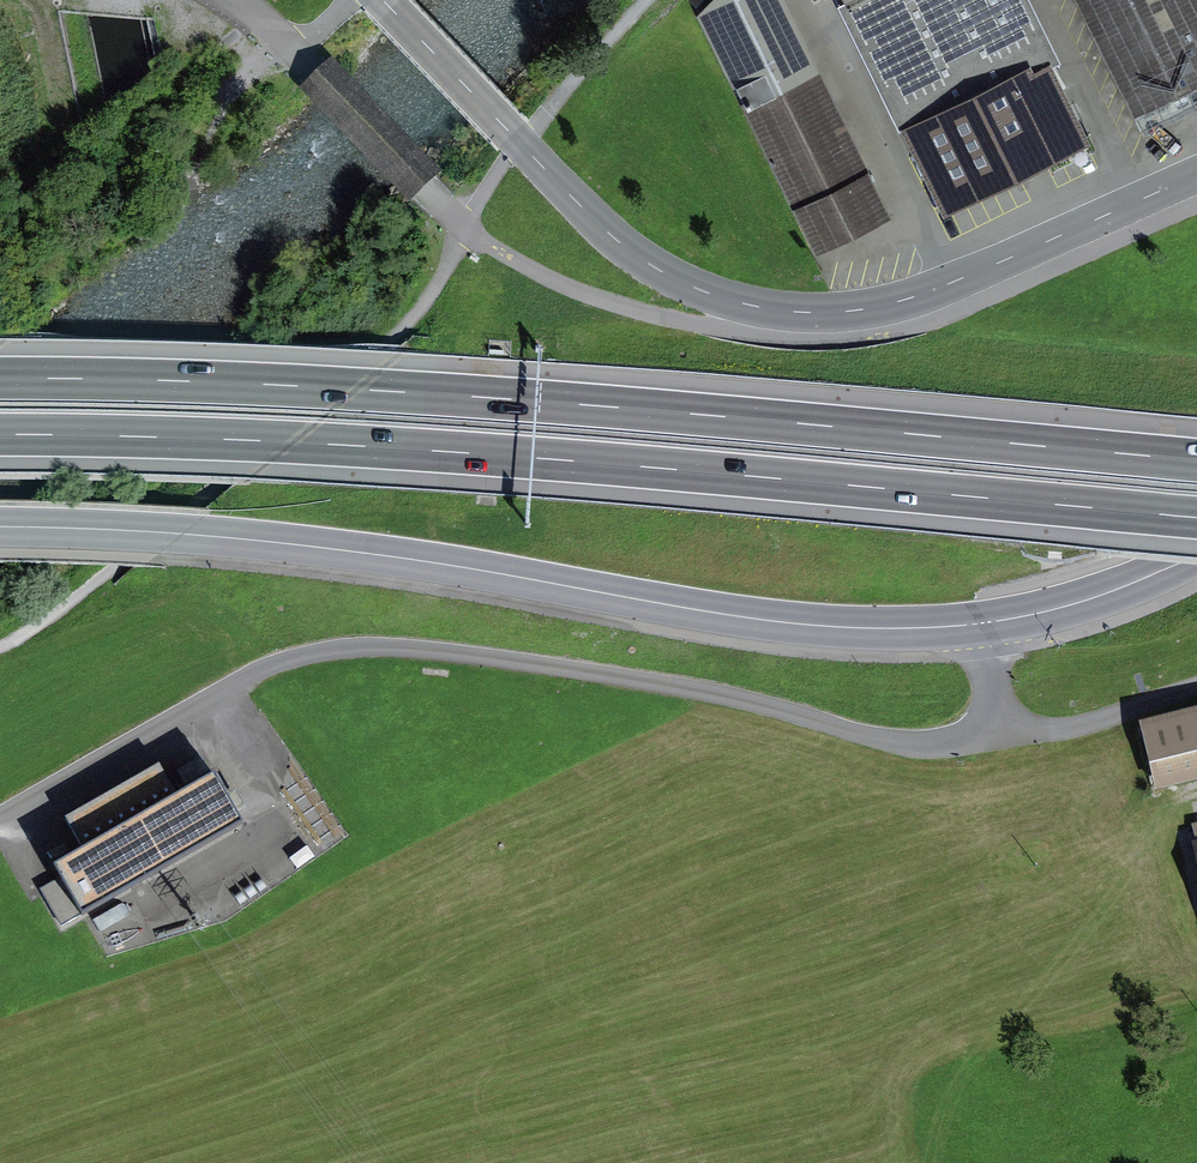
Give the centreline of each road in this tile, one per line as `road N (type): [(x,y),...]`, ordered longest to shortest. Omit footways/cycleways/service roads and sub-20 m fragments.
road 1 (motorway): [(0,433),(295,440),(1196,516)]
road 2 (motorway): [(1196,460),(356,390),(0,382)]
road 3 (residential): [(995,710),(954,742),(902,743),(681,687),(426,650),(352,648),(258,672),(0,815)]
road 4 (secondary): [(980,625),(786,622),(468,567),(197,535),(0,526)]
road 5 (unclassified): [(512,135),(656,267),(726,299),(803,312),(907,299),(1196,174)]
road 6 (track): [(0,649),(206,498),(406,327),(465,229)]
road 7 (track): [(649,0),(508,157),(465,229)]
road 8 (secondary): [(1196,552),(1076,604),(980,625)]
road 9 (unclassified): [(995,710),(1025,726),(1059,729),(1196,685)]
road 10 (residential): [(383,0),(512,135)]

